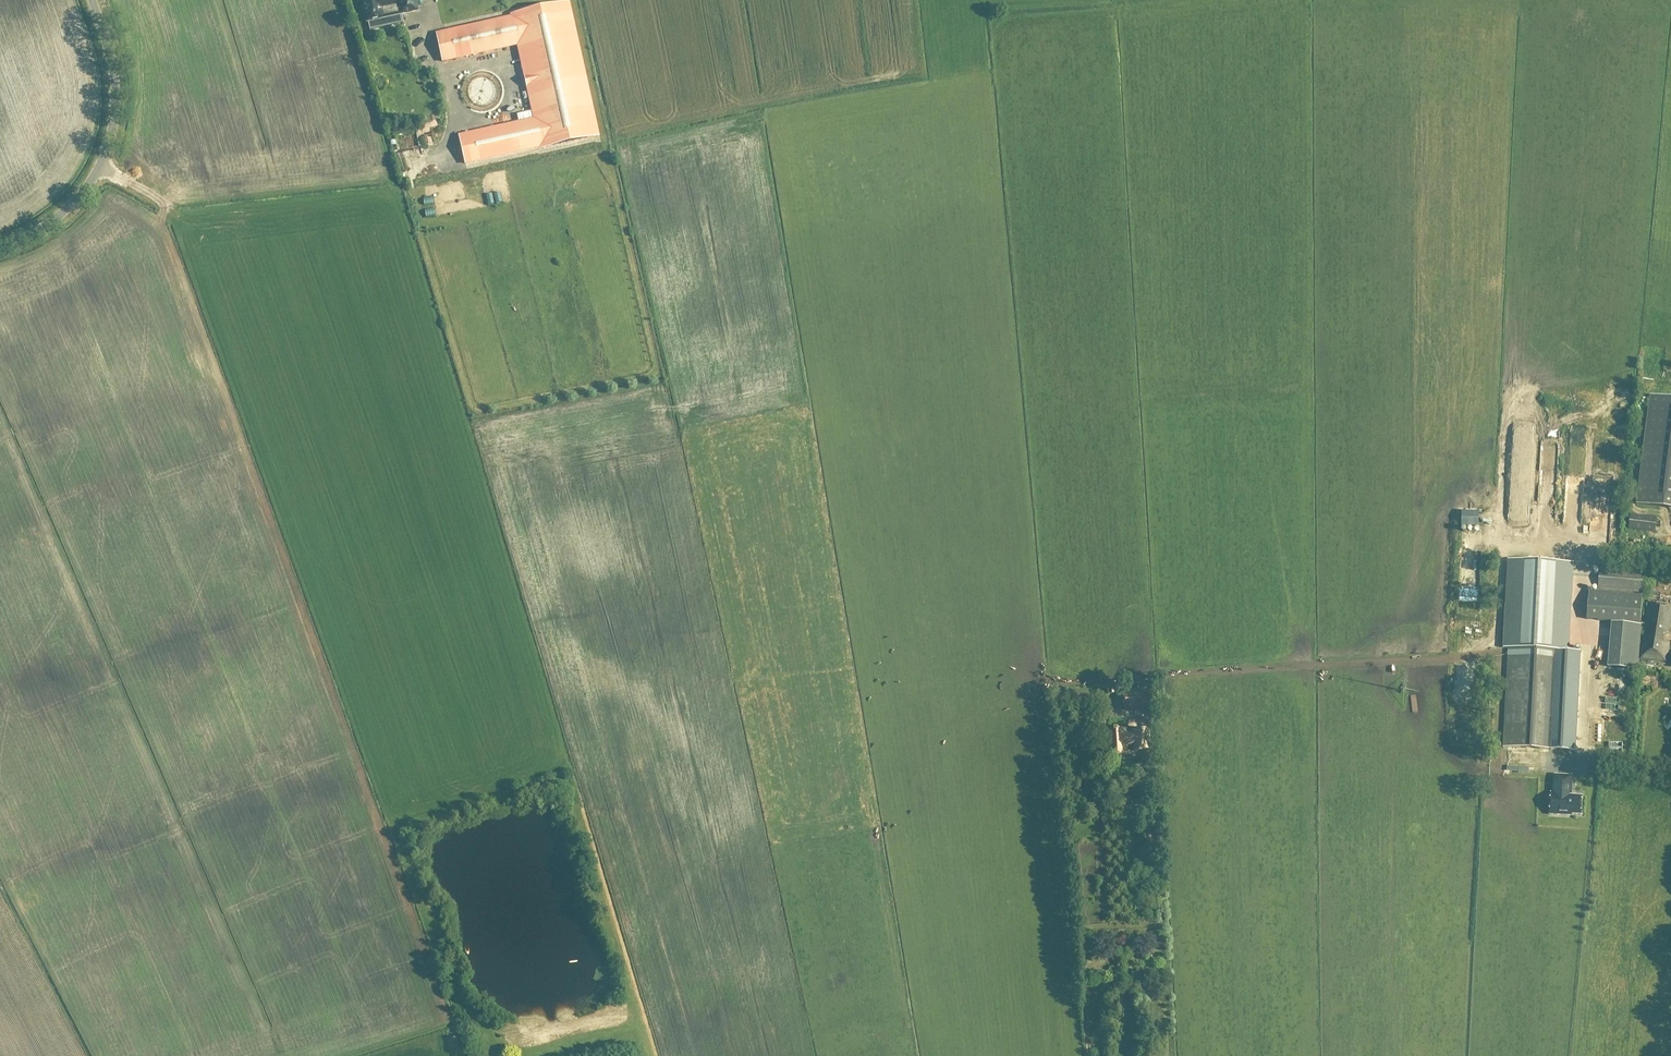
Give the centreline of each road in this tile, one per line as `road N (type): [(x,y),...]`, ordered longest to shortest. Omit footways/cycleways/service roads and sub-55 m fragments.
road 1 (unclassified): [(0,248),(75,202),(107,146),(112,66),(89,0)]

